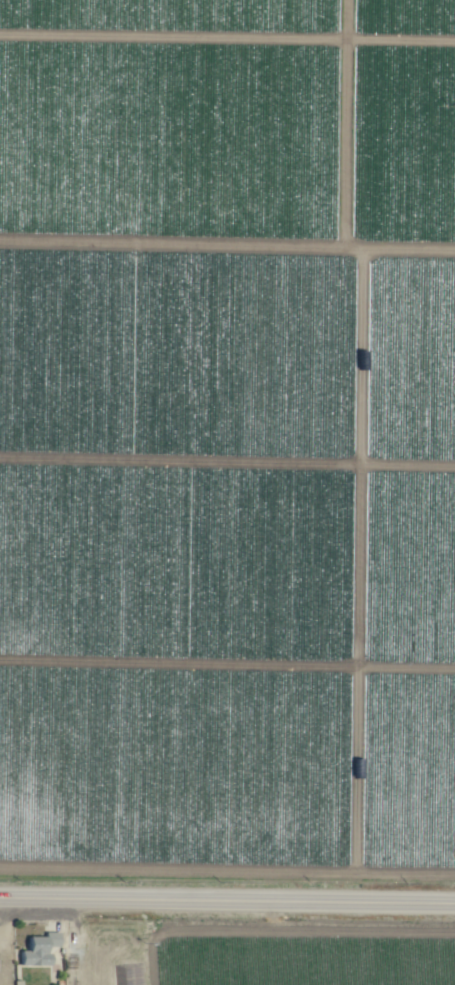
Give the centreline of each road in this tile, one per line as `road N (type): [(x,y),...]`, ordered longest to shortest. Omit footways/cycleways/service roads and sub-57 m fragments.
road 1 (track): [(0,242),(454,255)]
road 2 (secondary): [(0,896),(454,904)]

